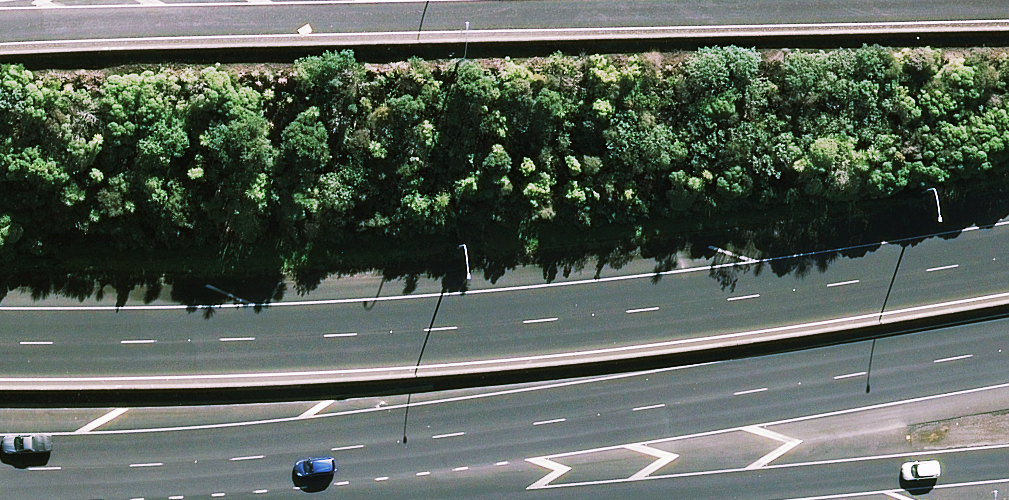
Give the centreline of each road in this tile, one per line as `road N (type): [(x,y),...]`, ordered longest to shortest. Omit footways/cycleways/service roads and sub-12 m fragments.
road 1 (trunk): [(0,343),(353,337),(540,324),(1008,260)]
road 2 (trunk): [(0,30),(1008,7)]
road 3 (trunk): [(1008,351),(758,394),(237,462)]
road 4 (trunk): [(1008,465),(579,499)]
road 5 (trunk): [(237,462),(0,472)]
road 6 (trunk): [(409,499),(237,462)]

